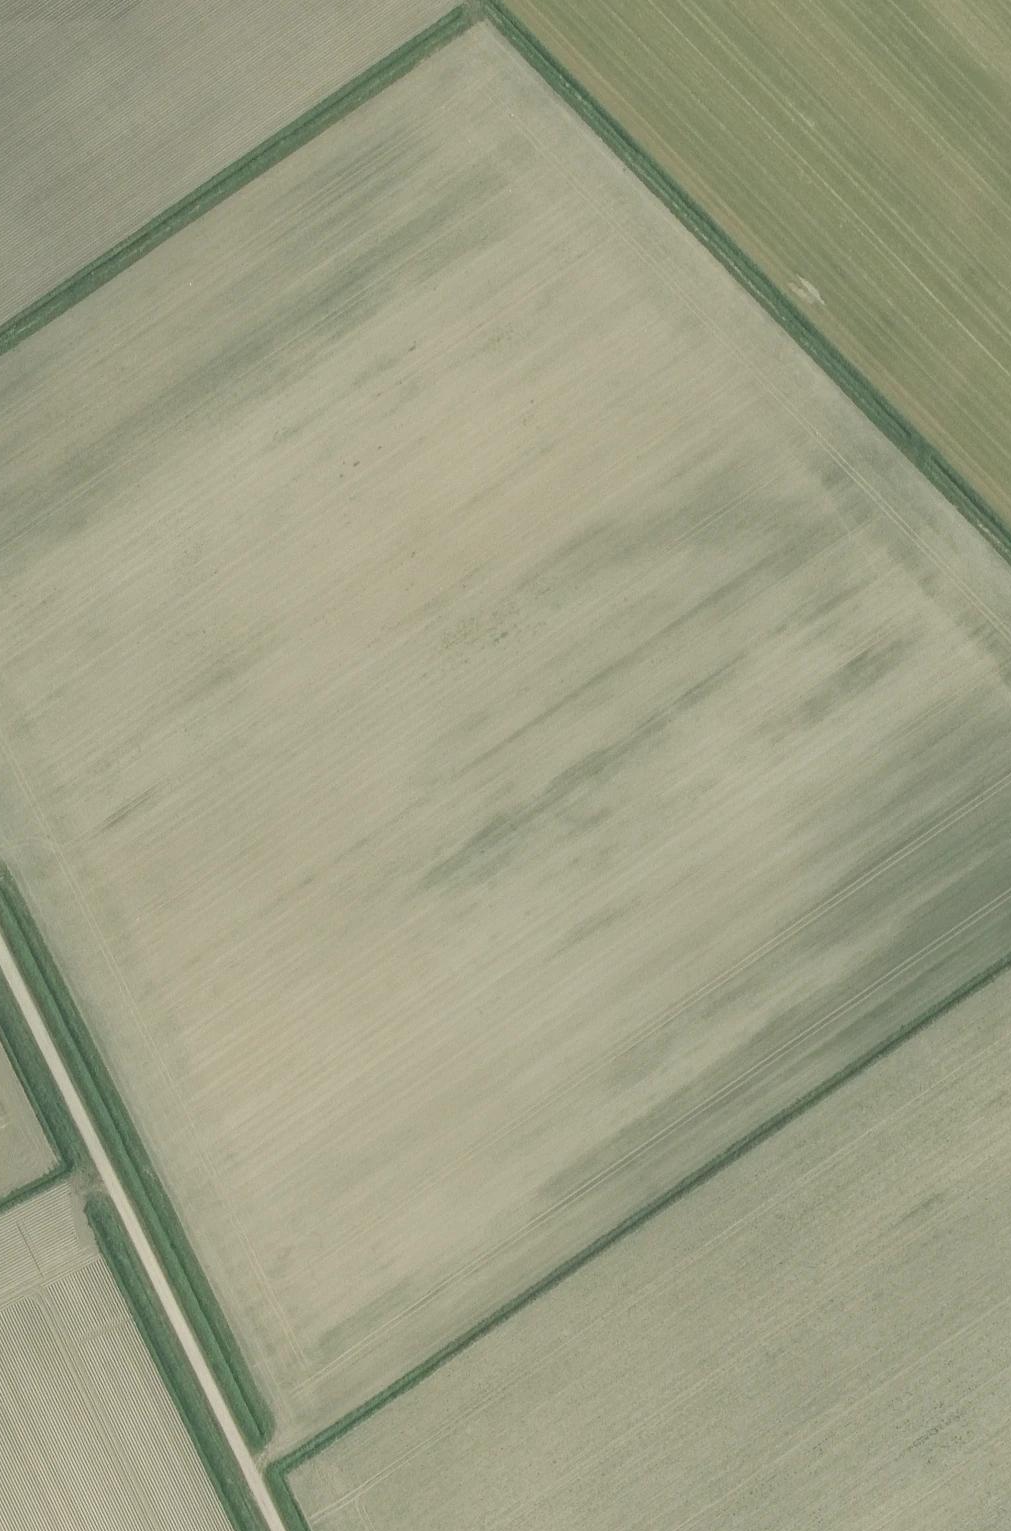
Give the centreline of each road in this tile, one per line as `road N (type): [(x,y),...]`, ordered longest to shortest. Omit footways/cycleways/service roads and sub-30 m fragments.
road 1 (unclassified): [(278,1530),(0,947)]

